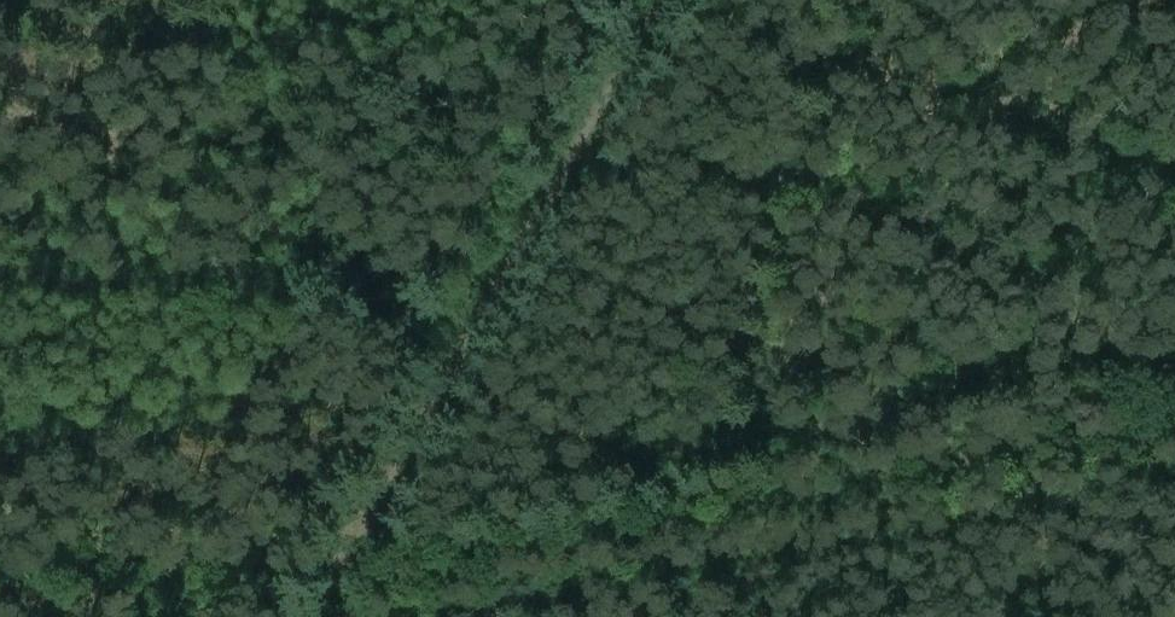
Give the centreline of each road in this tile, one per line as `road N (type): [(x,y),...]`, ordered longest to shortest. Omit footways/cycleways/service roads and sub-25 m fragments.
road 1 (track): [(1174,418),(341,572)]
road 2 (track): [(658,0),(316,616)]

